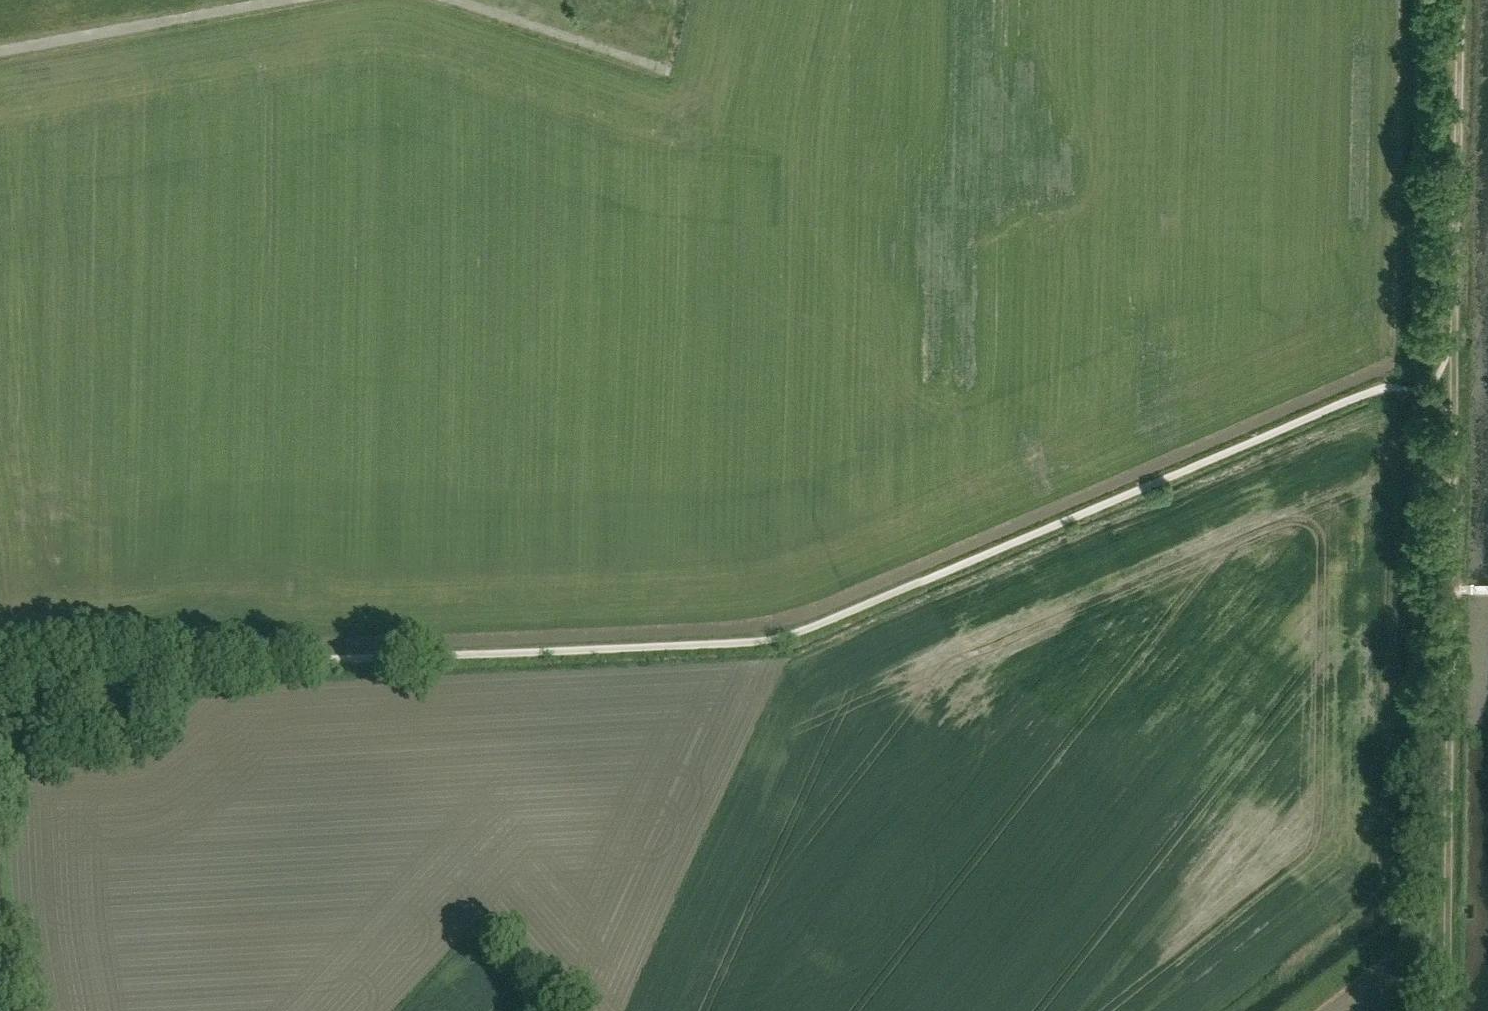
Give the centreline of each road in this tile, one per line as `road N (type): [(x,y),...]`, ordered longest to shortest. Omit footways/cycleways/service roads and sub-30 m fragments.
road 1 (track): [(1461,0),(1456,424)]
road 2 (track): [(1454,589),(1447,1010)]
road 3 (track): [(1456,424),(1454,589)]

